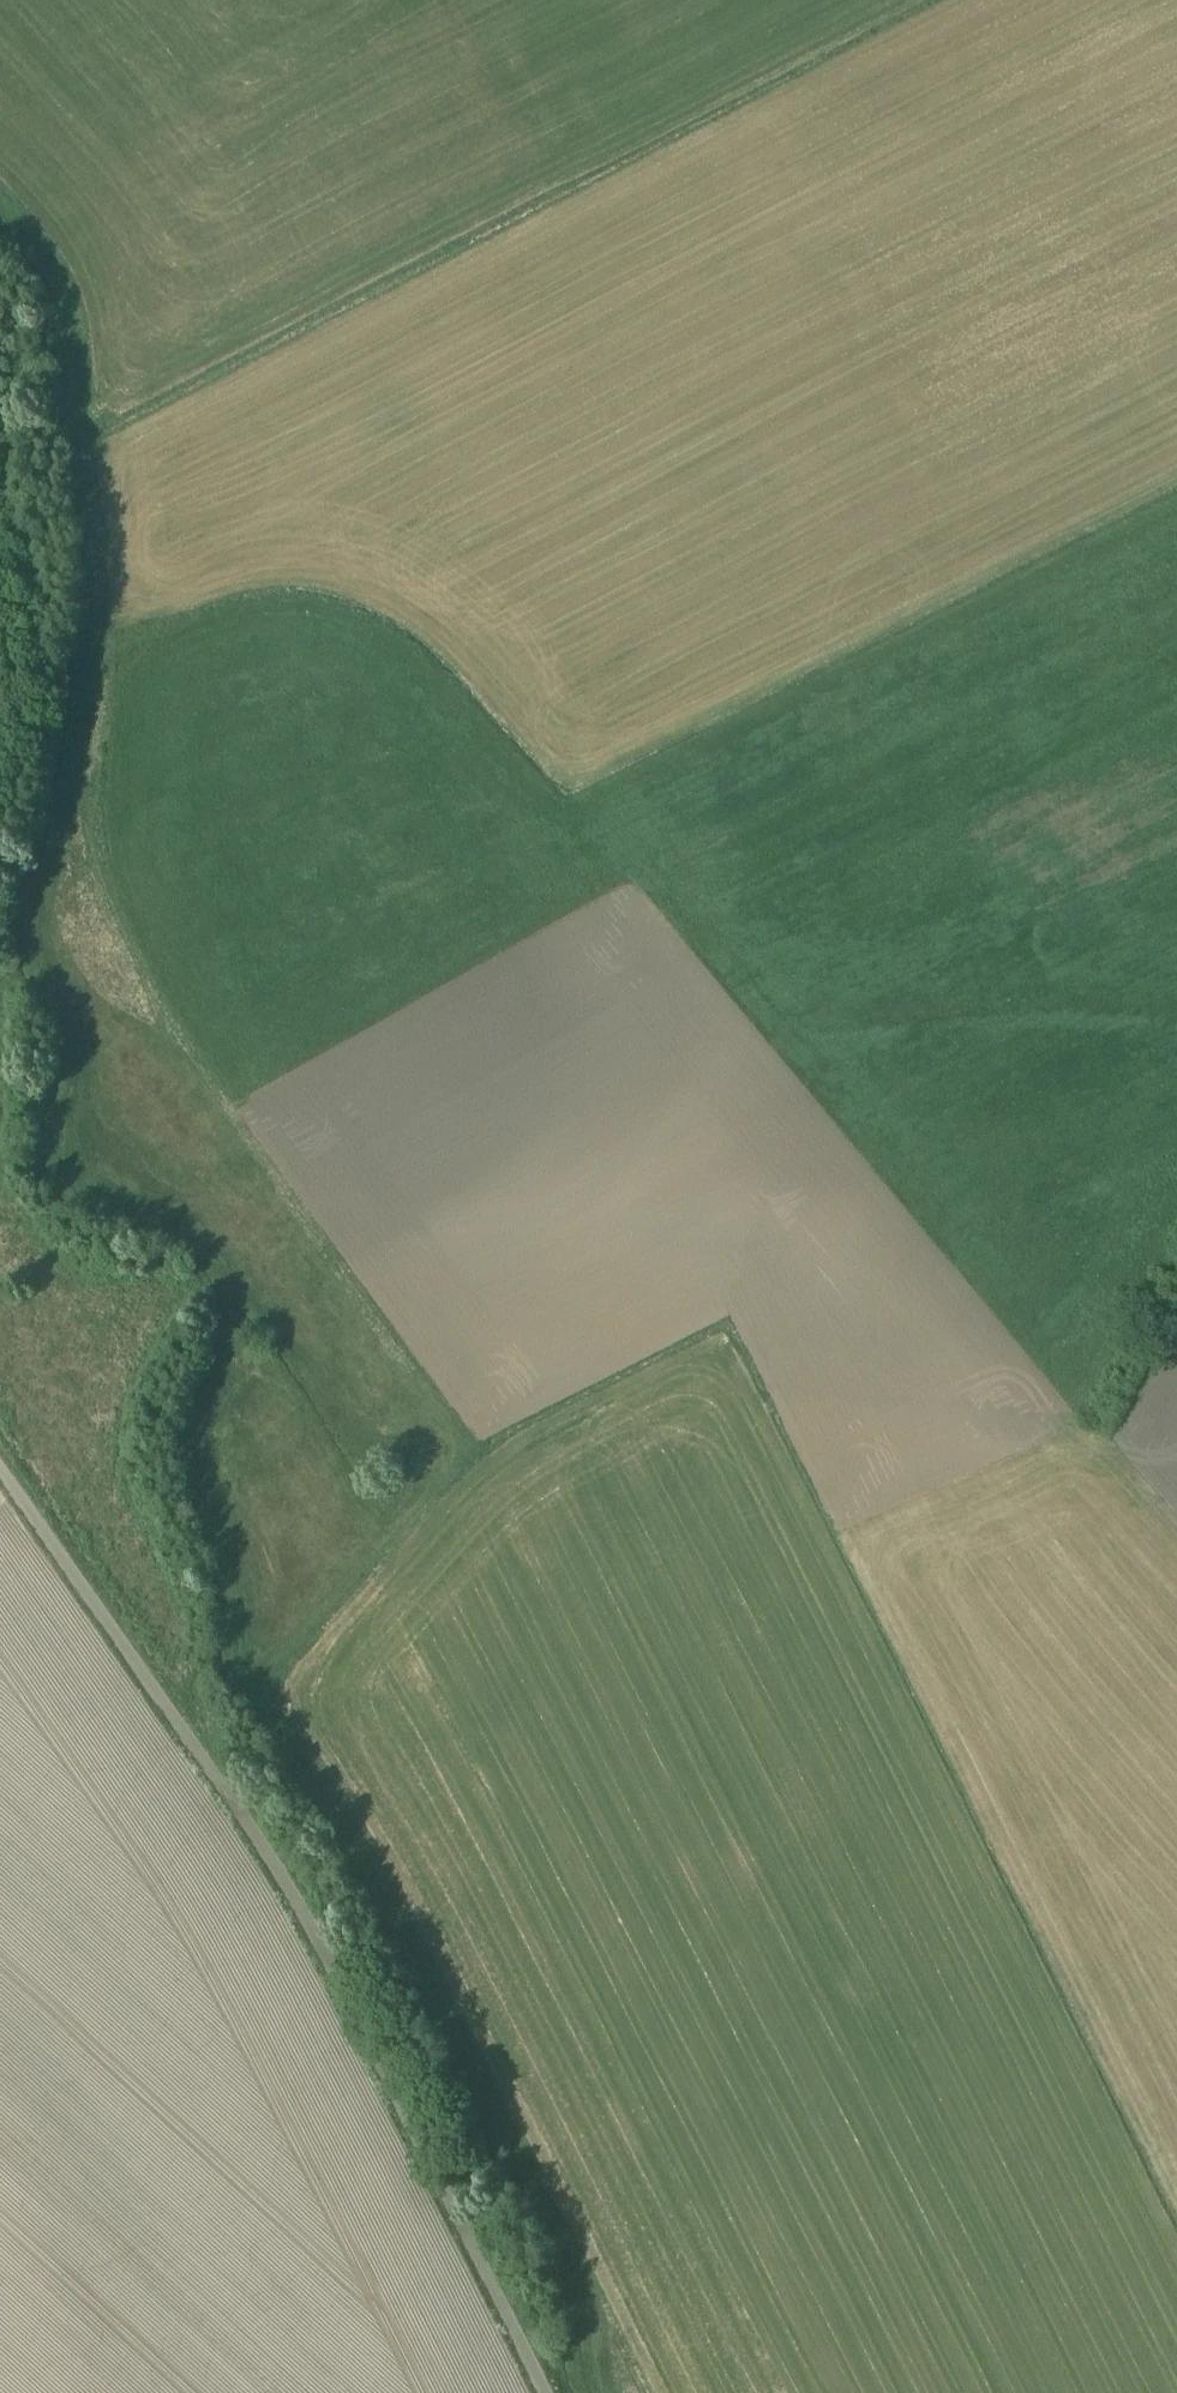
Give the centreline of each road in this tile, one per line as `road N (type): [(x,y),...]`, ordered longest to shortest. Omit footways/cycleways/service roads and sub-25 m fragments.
road 1 (unclassified): [(544,2392),(308,1923),(0,1468)]

